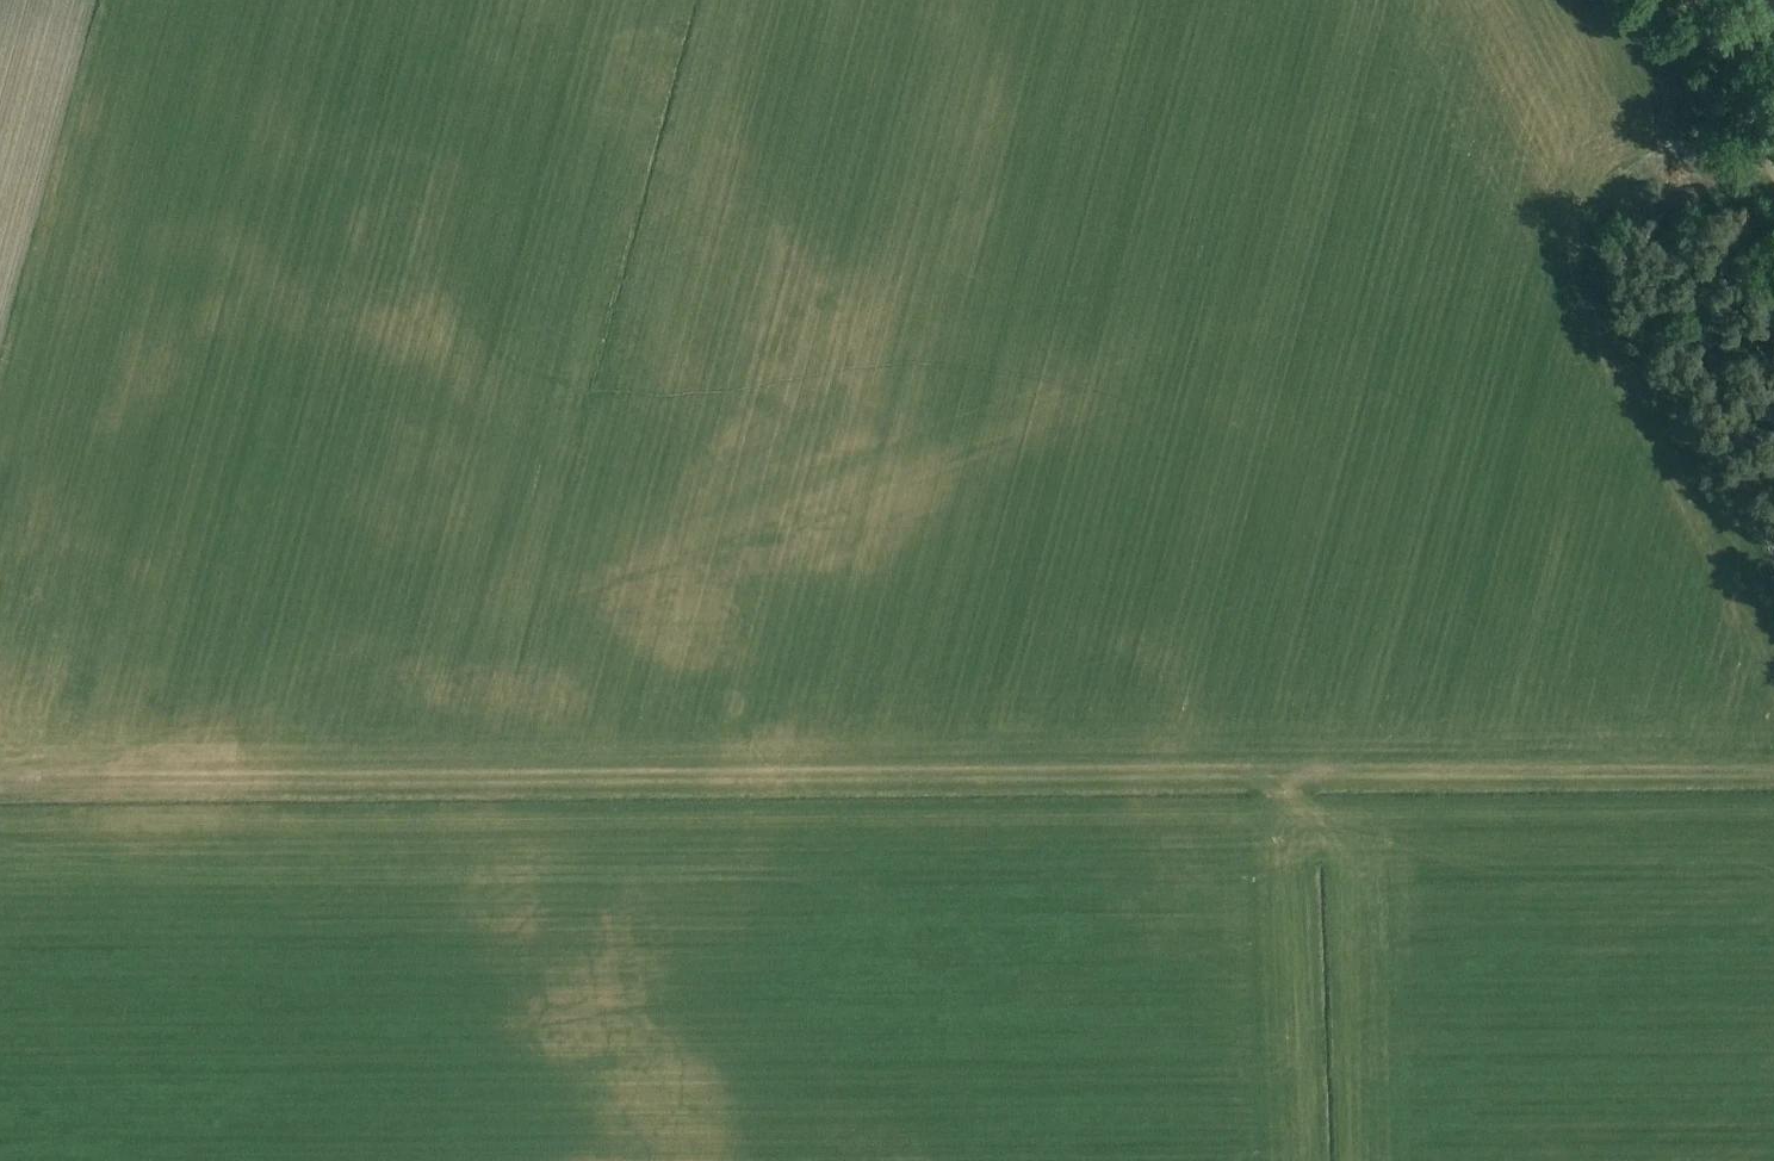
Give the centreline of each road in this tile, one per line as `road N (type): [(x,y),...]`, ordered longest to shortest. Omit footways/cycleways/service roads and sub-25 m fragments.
road 1 (track): [(1695,0),(1773,154)]

